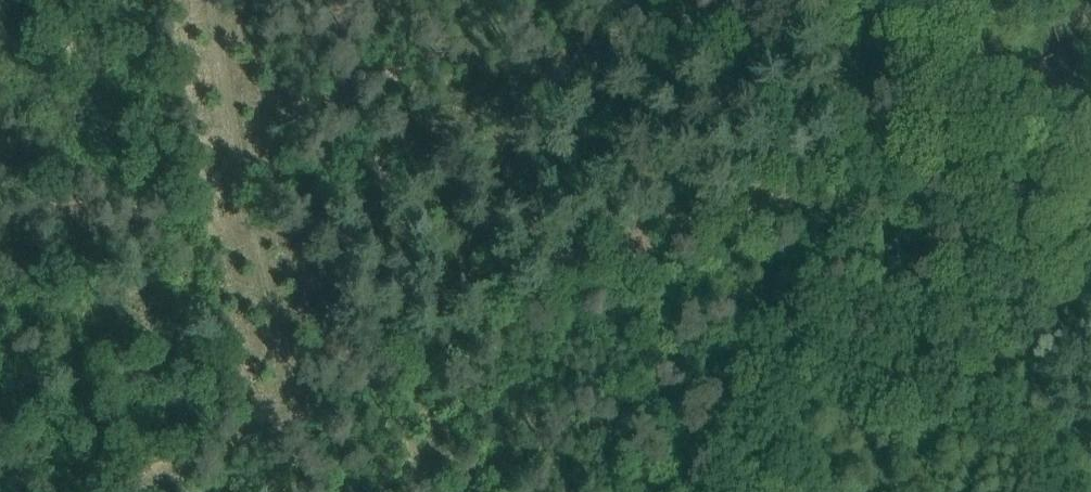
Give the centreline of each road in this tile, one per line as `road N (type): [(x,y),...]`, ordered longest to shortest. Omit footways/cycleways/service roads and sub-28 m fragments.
road 1 (track): [(960,100),(469,338),(291,413)]
road 2 (track): [(1074,491),(1027,437),(981,357),(960,100)]
road 3 (track): [(291,413),(115,491)]

